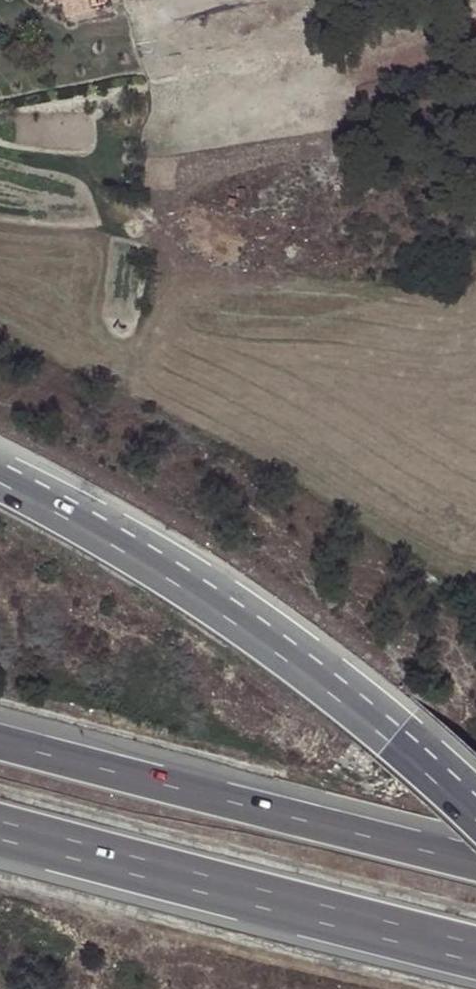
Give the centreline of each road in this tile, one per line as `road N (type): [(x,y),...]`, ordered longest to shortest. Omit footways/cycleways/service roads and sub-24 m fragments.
road 1 (motorway): [(475,799),(236,609),(113,532),(0,474)]
road 2 (motorway): [(0,827),(475,951)]
road 3 (motorway): [(475,861),(0,742)]

